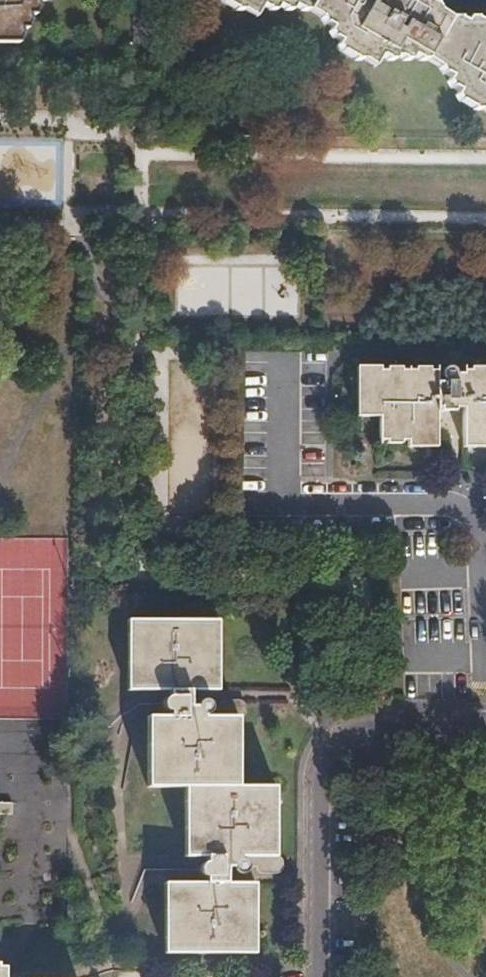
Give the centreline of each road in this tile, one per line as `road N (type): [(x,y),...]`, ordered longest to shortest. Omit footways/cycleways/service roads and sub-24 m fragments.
road 1 (residential): [(318,976),(320,784),(332,748),(368,720),(485,722)]

